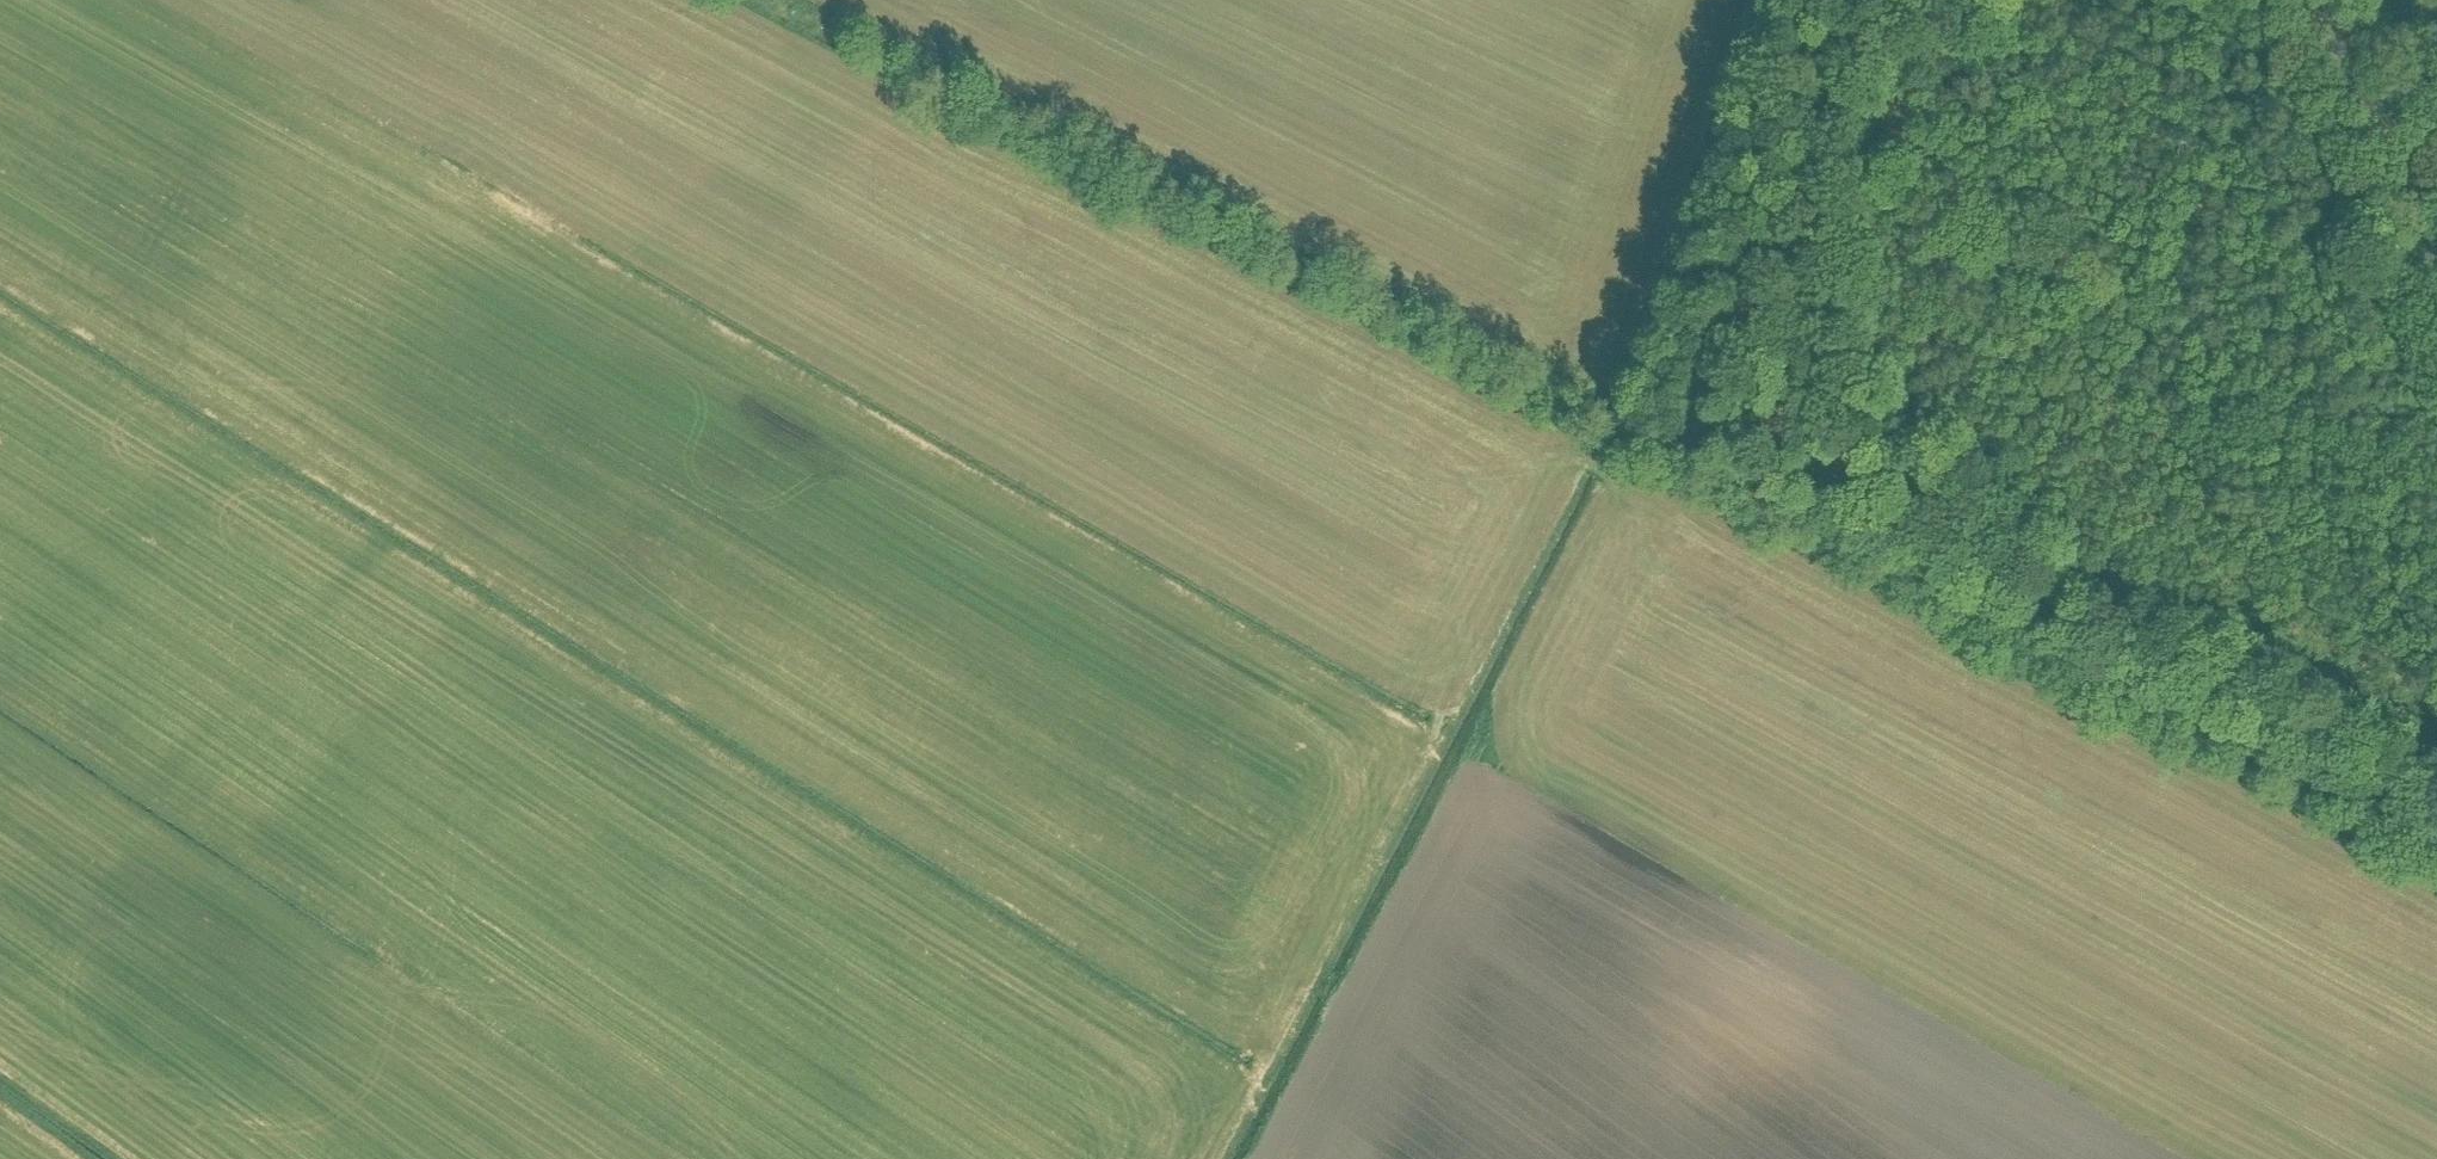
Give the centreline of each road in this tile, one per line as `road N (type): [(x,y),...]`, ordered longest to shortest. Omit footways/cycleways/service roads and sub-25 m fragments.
road 1 (unclassified): [(2436,244),(2310,0)]
road 2 (track): [(2313,6),(2436,61)]

